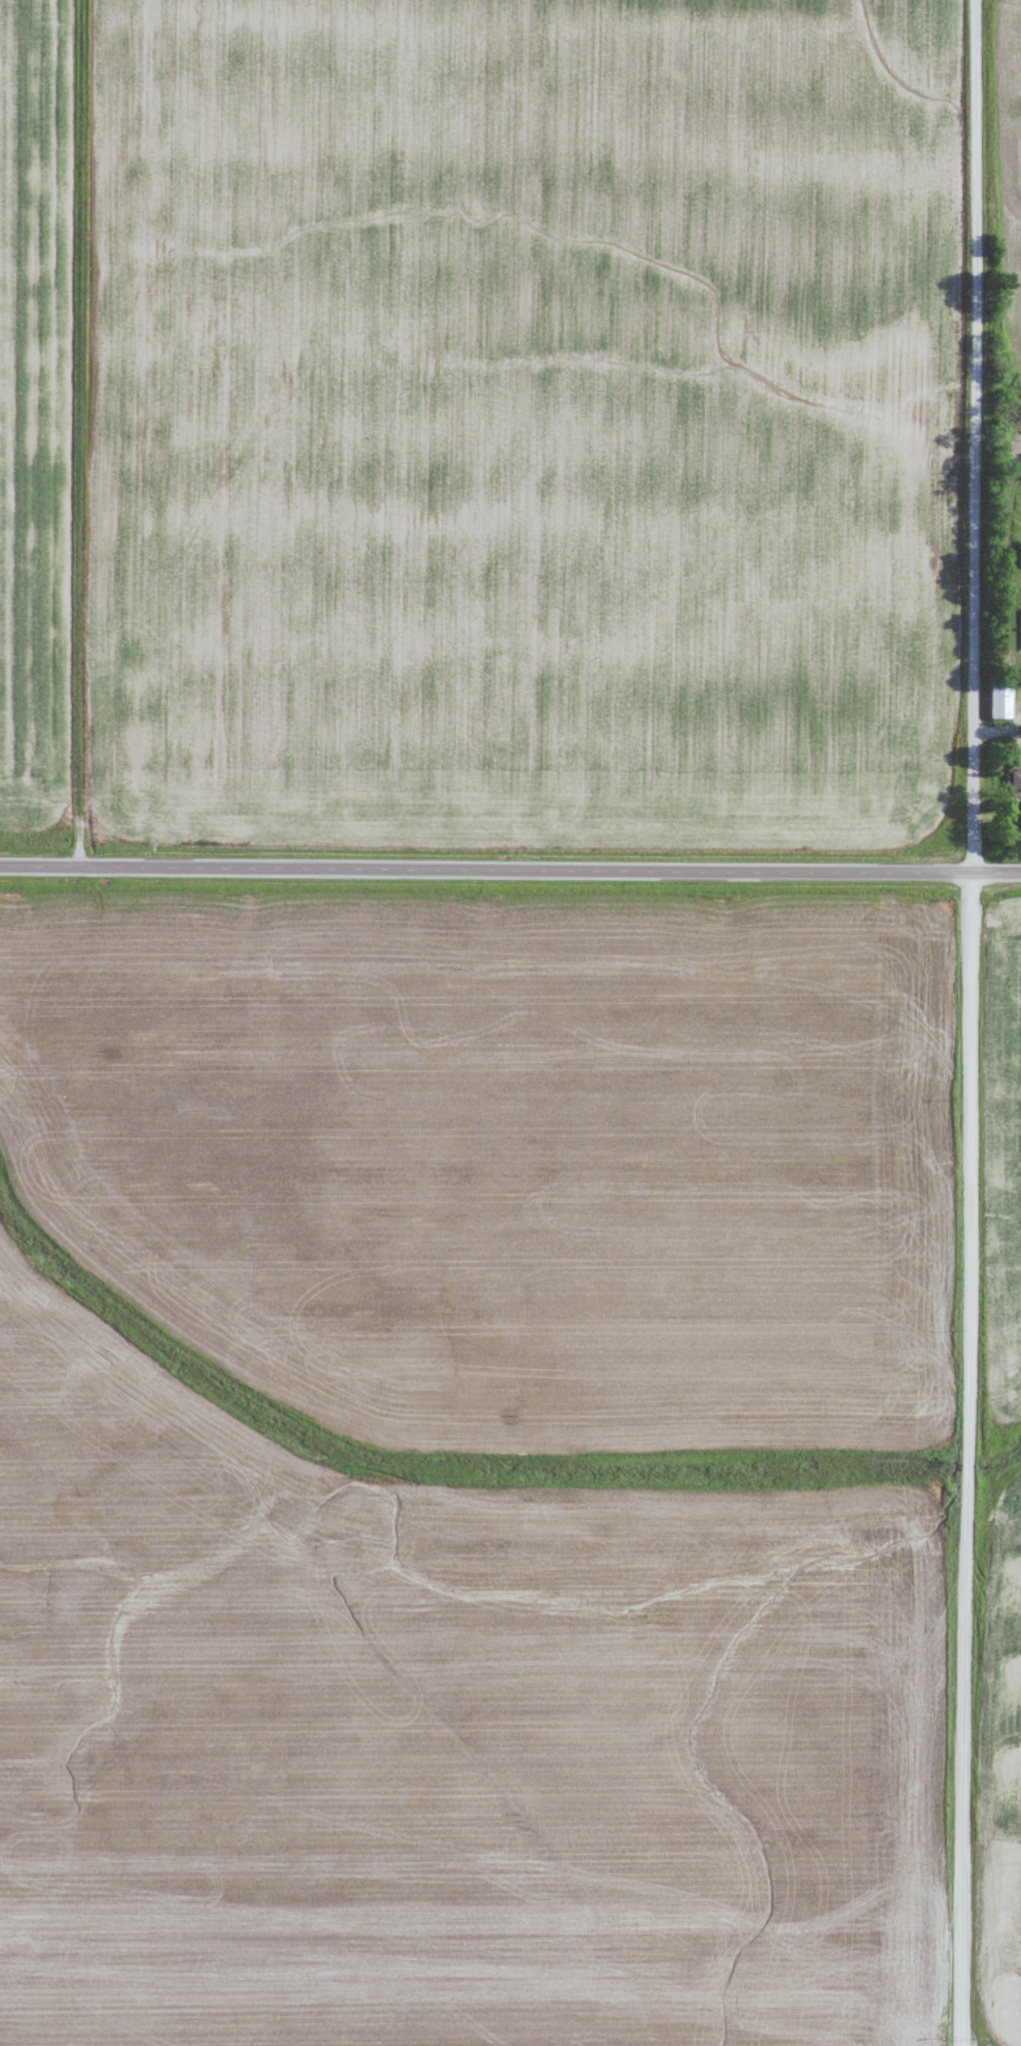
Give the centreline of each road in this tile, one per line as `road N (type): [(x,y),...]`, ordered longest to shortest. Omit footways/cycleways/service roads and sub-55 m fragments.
road 1 (residential): [(962,2045),(972,870)]
road 2 (secondary): [(0,864),(1020,870)]
road 3 (residential): [(972,870),(976,0)]

